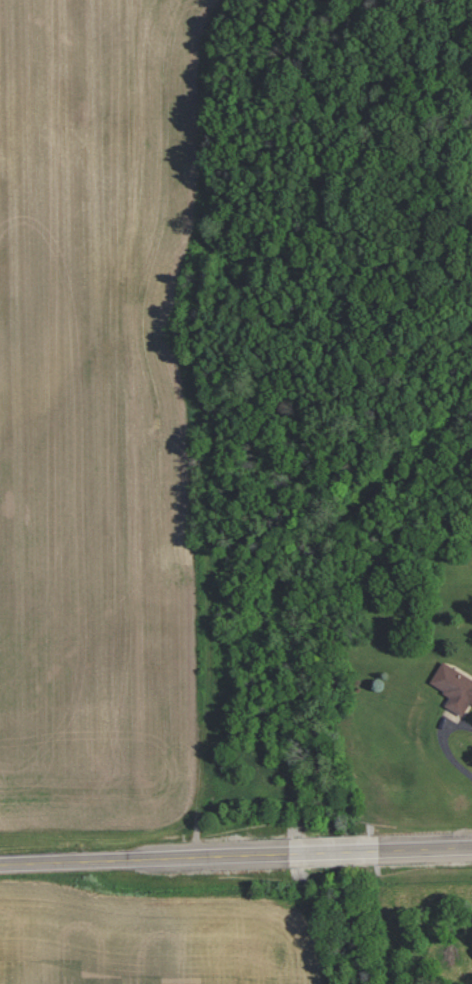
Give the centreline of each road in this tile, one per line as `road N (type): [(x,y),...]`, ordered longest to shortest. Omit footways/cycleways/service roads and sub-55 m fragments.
road 1 (secondary): [(471,848),(0,865)]

